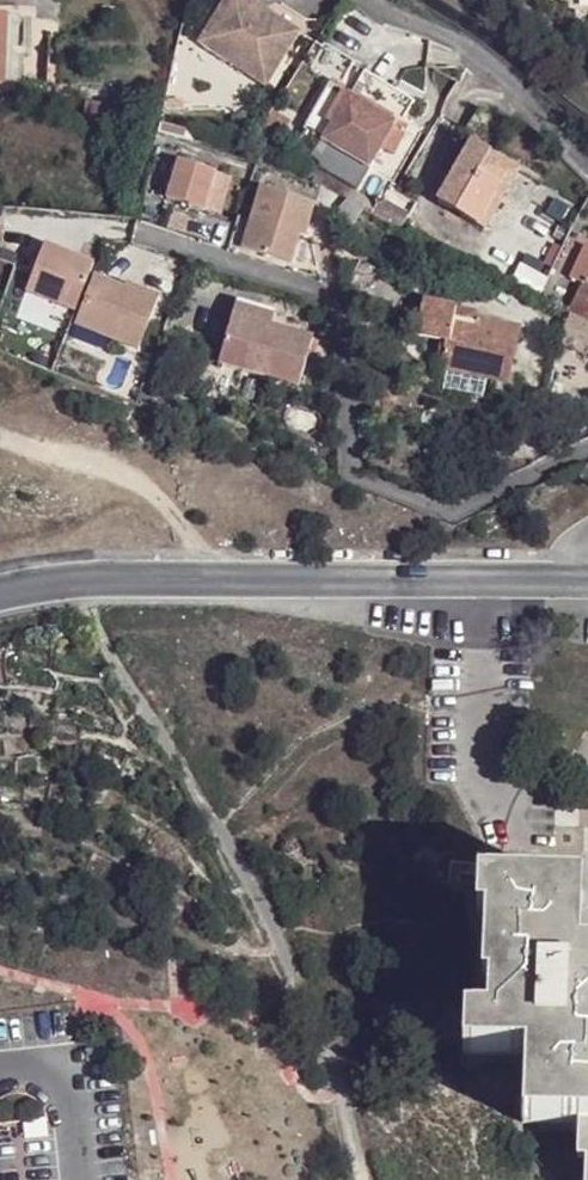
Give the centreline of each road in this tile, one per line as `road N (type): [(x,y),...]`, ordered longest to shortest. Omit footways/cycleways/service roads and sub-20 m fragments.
road 1 (track): [(71,585),(100,650),(221,843),(338,1058),(363,1179)]
road 2 (residential): [(143,241),(340,305),(355,472),(445,512),(587,454)]
road 3 (residential): [(0,593),(207,577),(587,577)]
road 4 (residential): [(367,0),(472,50),(587,169)]

